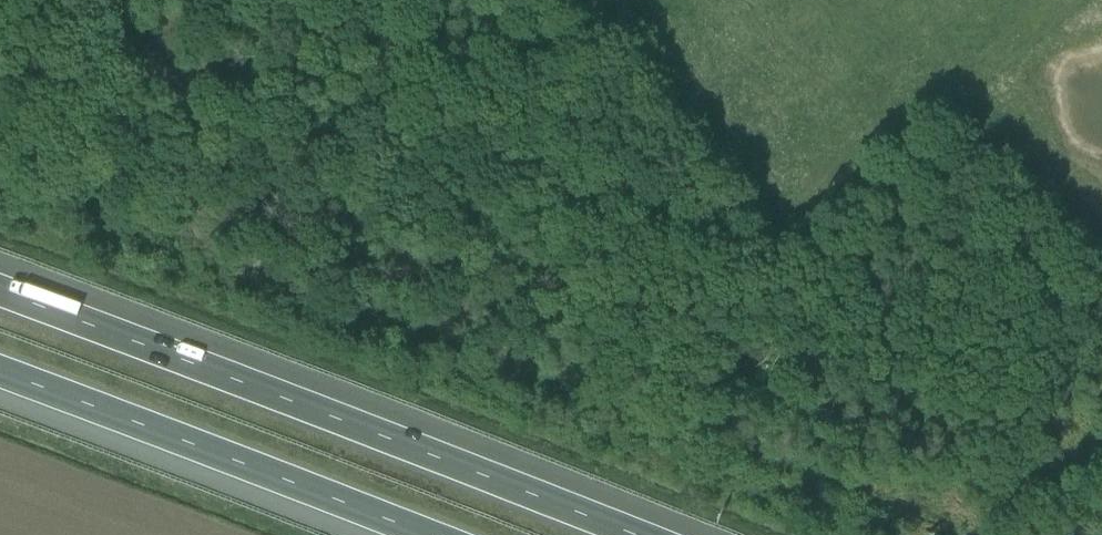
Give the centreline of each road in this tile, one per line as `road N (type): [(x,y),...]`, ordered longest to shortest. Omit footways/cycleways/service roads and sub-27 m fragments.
road 1 (motorway): [(656,534),(0,284)]
road 2 (motorway): [(0,375),(419,534)]

